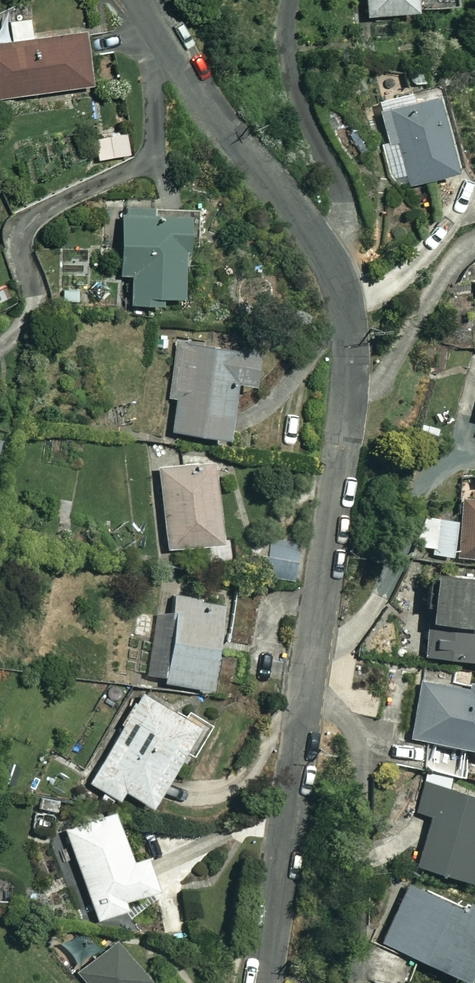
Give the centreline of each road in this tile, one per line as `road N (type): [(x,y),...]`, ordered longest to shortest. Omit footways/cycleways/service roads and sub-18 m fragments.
road 1 (residential): [(264,982),(349,406),(348,318),(328,256),(209,113),(140,0)]

